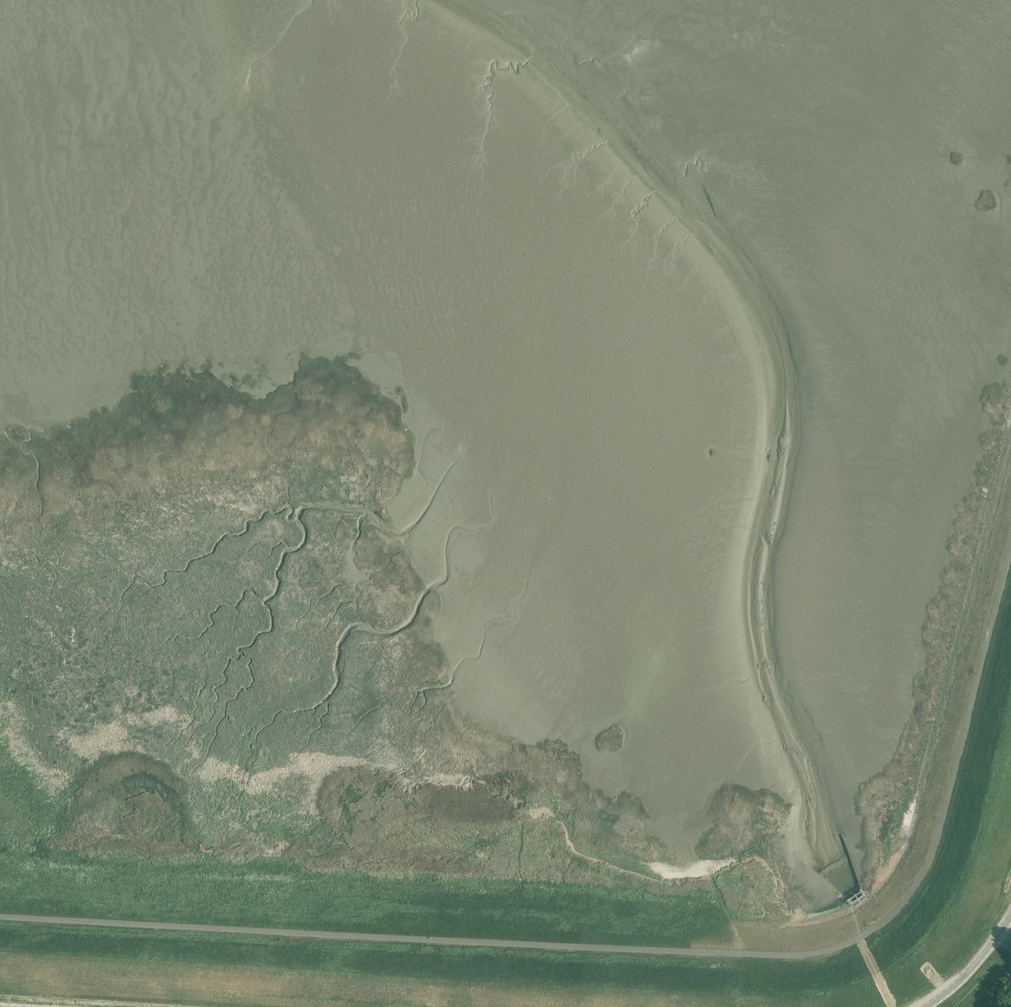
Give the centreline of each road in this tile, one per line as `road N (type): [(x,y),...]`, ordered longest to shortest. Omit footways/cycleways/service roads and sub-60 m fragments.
road 1 (tertiary): [(1010,918),(965,975),(925,1006)]

